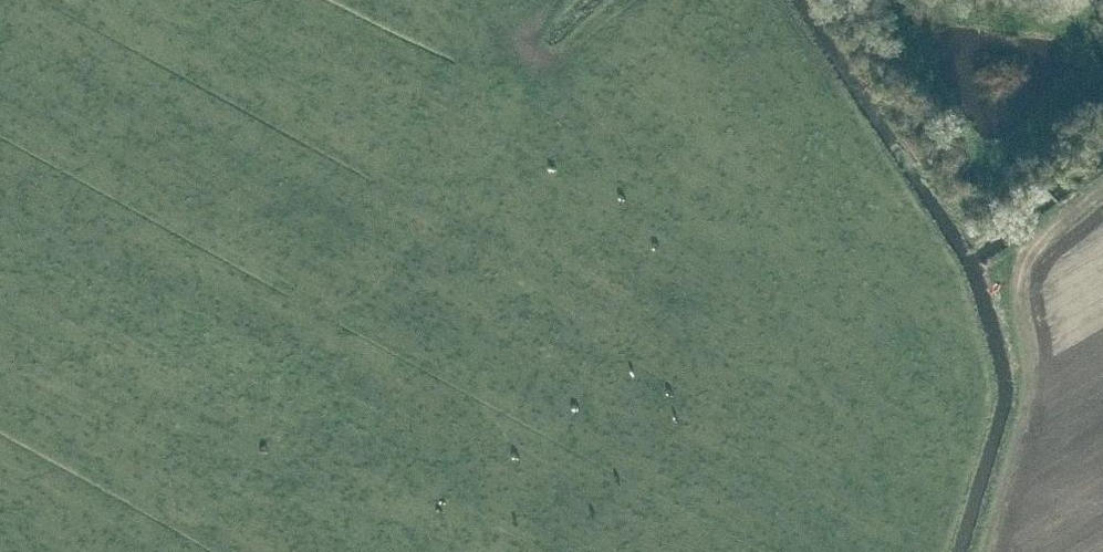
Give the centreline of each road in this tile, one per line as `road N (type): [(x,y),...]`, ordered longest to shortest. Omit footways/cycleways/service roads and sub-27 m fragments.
road 1 (track): [(985,551),(1029,401),(1018,294),(1035,242),(1102,189)]

